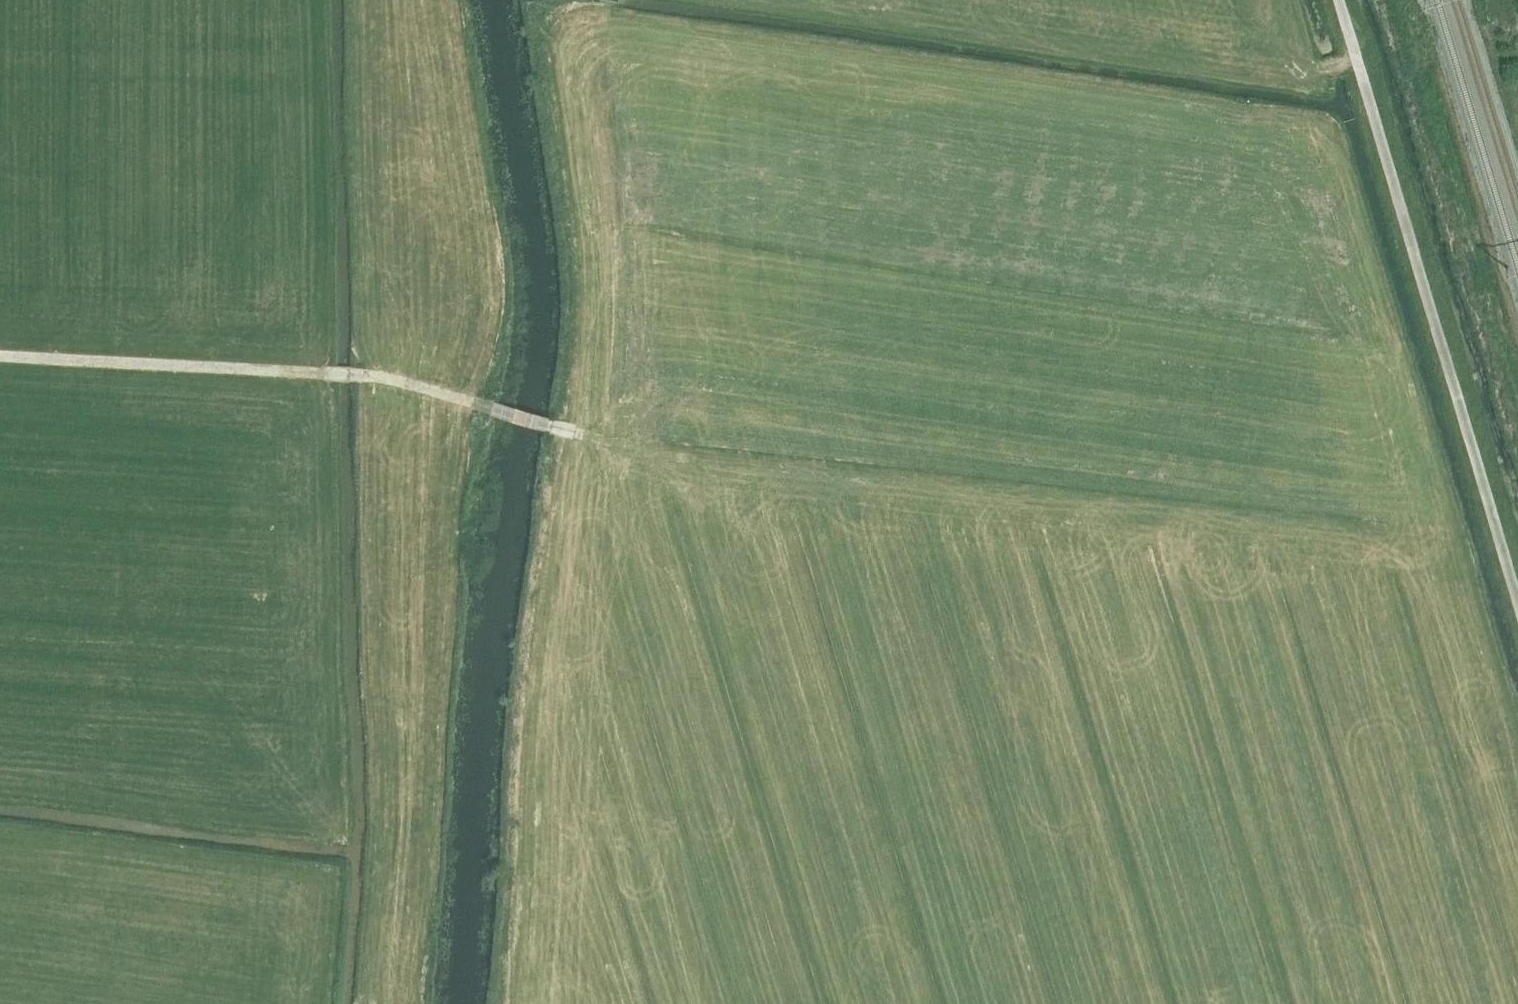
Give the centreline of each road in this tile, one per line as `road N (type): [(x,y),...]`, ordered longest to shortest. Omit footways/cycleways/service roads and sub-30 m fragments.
road 1 (track): [(1517,601),(1339,0)]
road 2 (track): [(0,356),(369,376),(492,408)]

